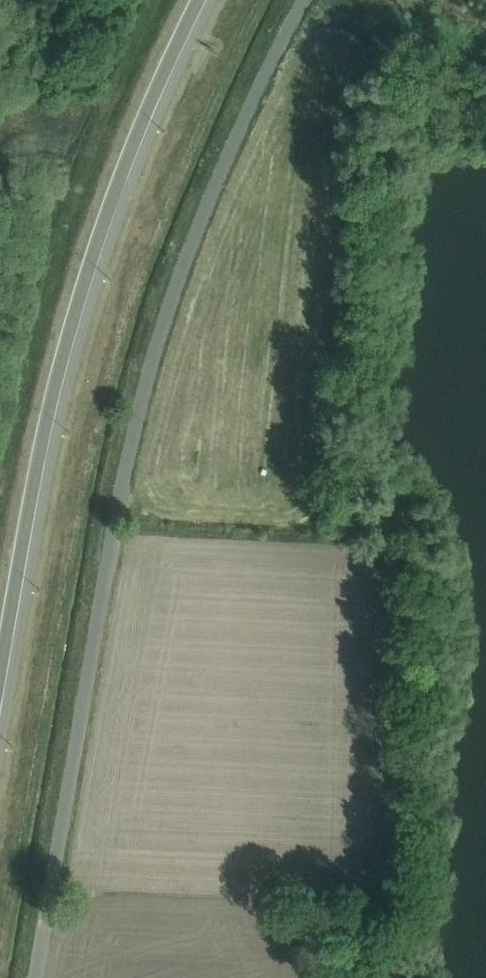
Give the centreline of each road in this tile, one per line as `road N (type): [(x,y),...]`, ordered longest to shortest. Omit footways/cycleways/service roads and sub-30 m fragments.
road 1 (motorway): [(0,699),(44,446),(87,286),(202,0)]

